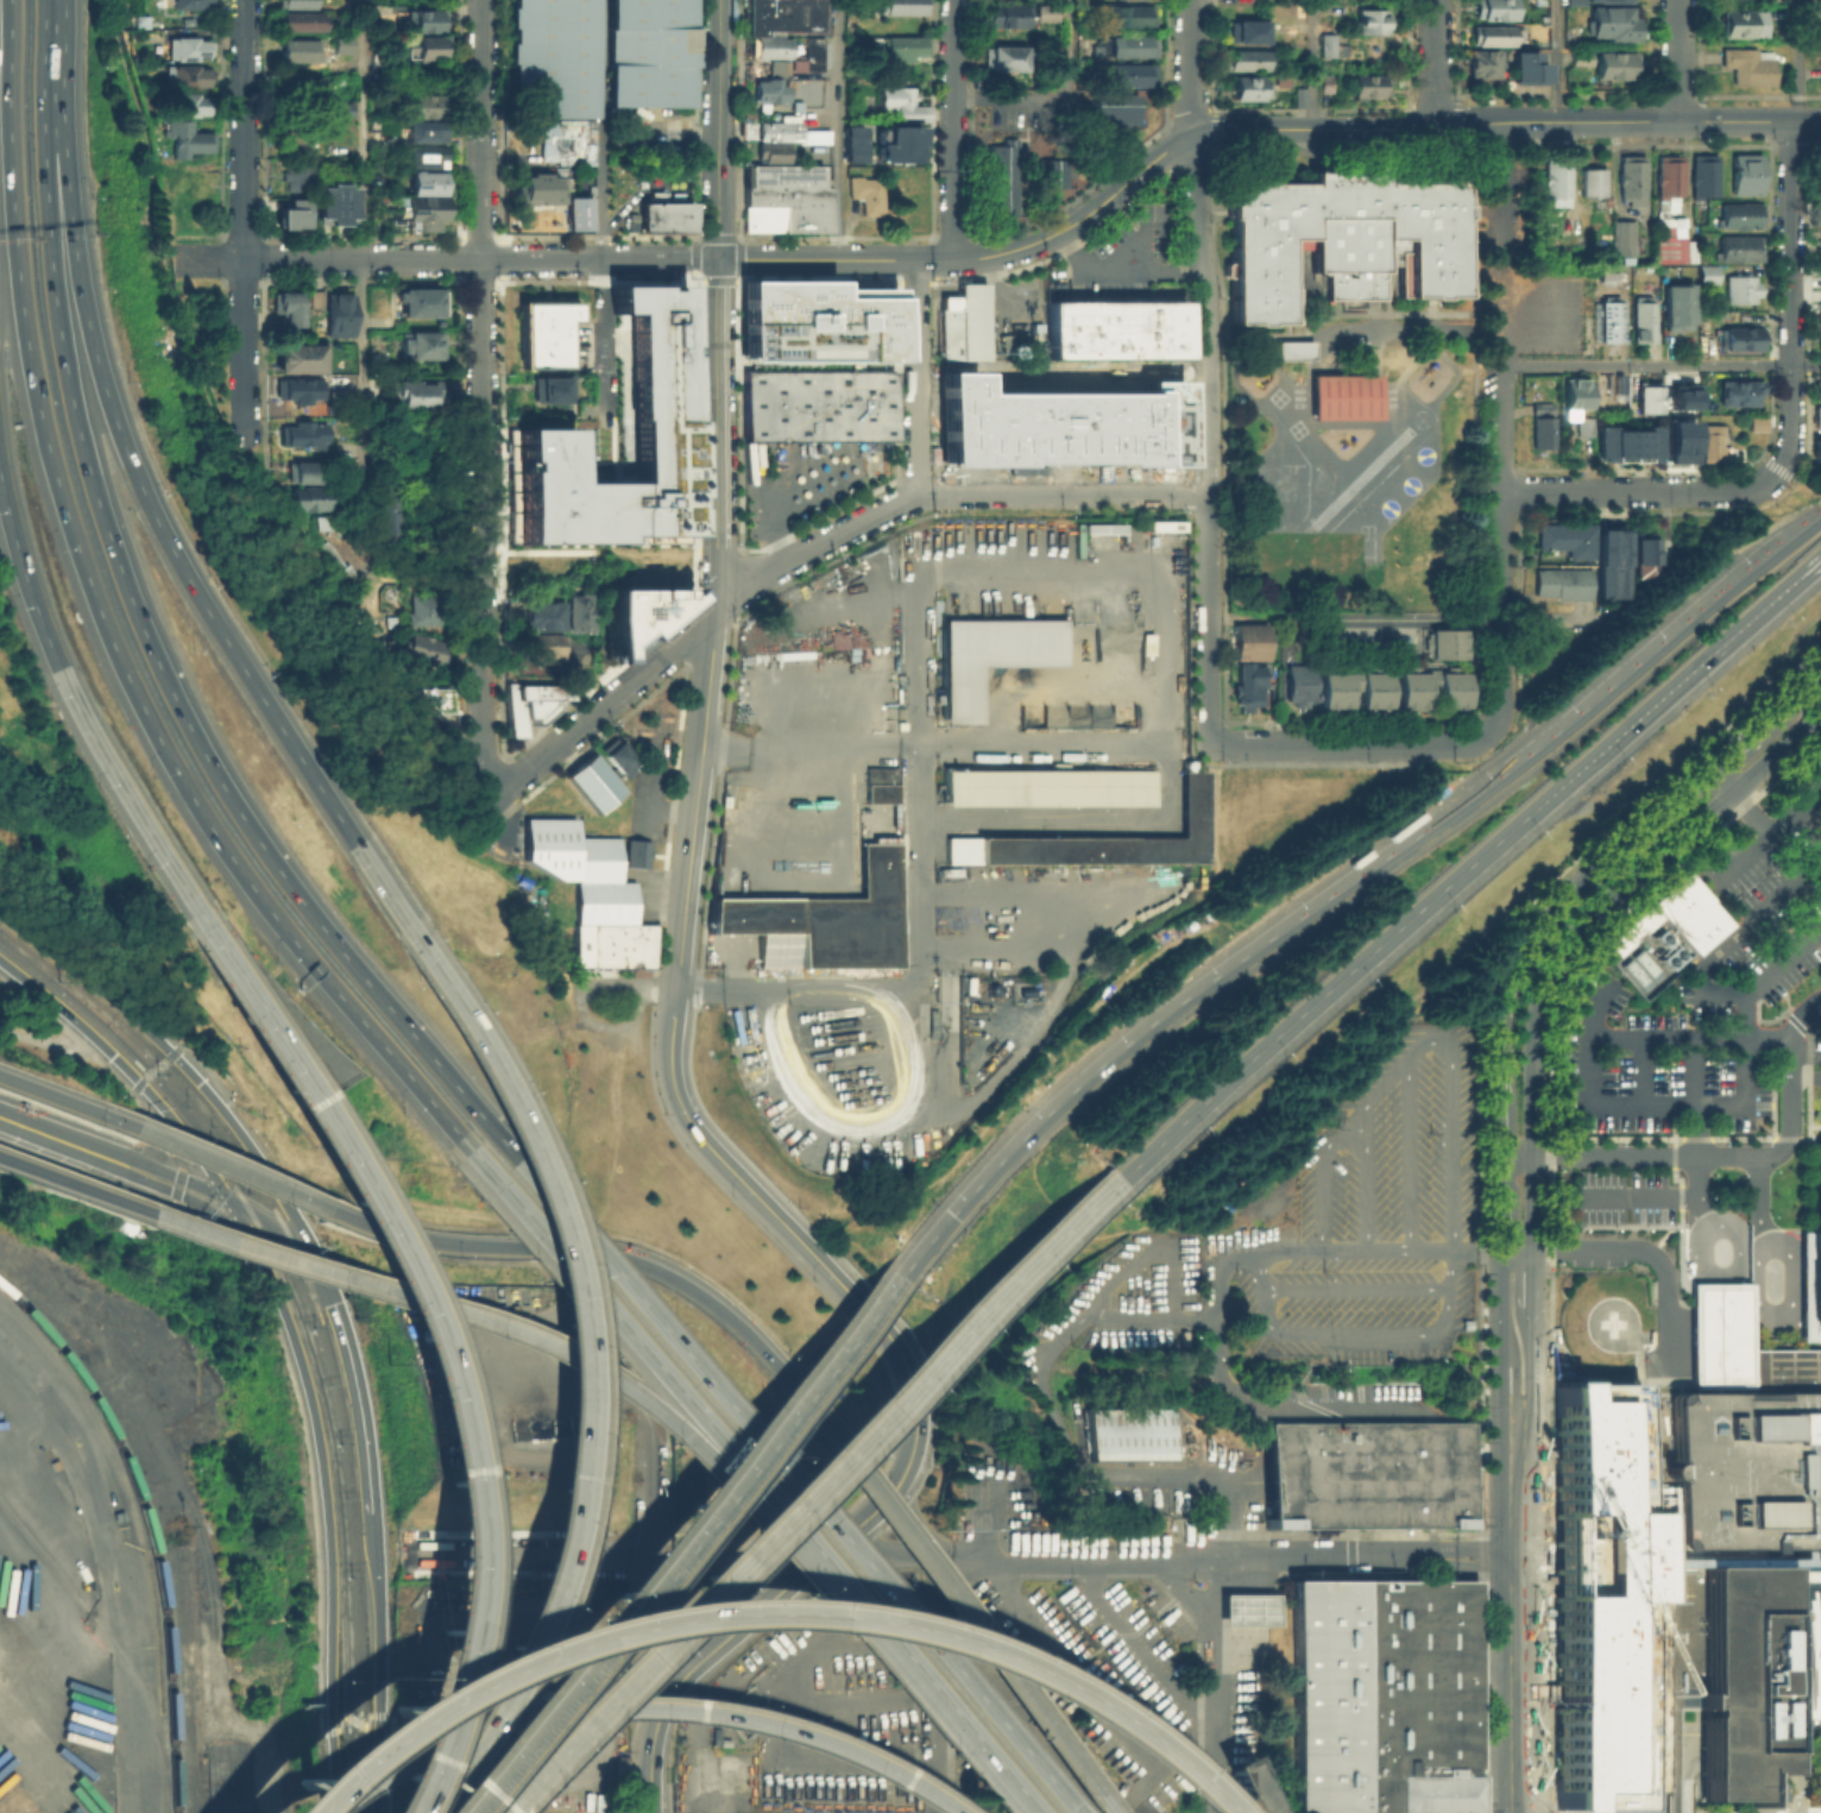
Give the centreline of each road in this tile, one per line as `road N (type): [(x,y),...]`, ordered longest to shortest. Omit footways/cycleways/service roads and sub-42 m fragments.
road 1 (motorway): [(13,181),(43,422),(77,546),(138,699),(256,892),(468,1150)]
road 2 (motorway): [(410,1812),(485,1701),(533,1604),(568,1456),(572,1316),(552,1213),(508,1096),(355,843)]
road 3 (motorway): [(1217,1812),(1098,1717),(979,1656),(858,1622),(724,1612),(634,1622),(491,1662),(371,1726),(268,1812)]
road 4 (tertiary): [(852,1531),(896,1488),(912,1459),(918,1396),(902,1352),(698,1133),(673,1078),(716,615)]
road 5 (motorway): [(193,912),(380,1241),(420,1328),(446,1416),(454,1474),(452,1612),(420,1729),(383,1812)]
road 6 (motorway): [(478,1812),(1116,1178)]
road 7 (motorway): [(1571,722),(1154,1024),(1026,1135),(900,1276)]
road 8 (motorway): [(517,1160),(324,930),(225,788),(151,646),(81,437)]
road 9 (motorway): [(1064,1812),(517,1160)]
road 10 (motorway): [(296,1812),(372,1767),(460,1731),(508,1717),(625,1706),(713,1712),(802,1735),(901,1780),(950,1812)]
road 11 (motorway): [(150,1214),(550,1343),(664,1419),(710,1468),(748,1481)]
road 12 (tertiary): [(1678,121),(1214,131),(1168,150),(1059,234)]
road 13 (motorway): [(859,1473),(746,1332),(662,1272),(575,1249),(392,1234),(335,1211)]
road 14 (residential): [(498,791),(481,761),(481,259)]
road 15 (motorway): [(0,459),(13,534),(58,662),(193,912)]
road 16 (secondary): [(260,1259),(315,1422),(332,1584),(330,1732)]
road 17 (motorway): [(355,843),(199,594),(118,426)]
road 18 (tertiary): [(1533,1157),(1532,1043),(1552,969),(1593,917),(1733,793)]
road 19 (motorway): [(468,1150),(748,1481)]
road 20 (motorway): [(748,1481),(1024,1812)]
road 21 (motorway): [(1116,1178),(1438,894)]
road 22 (tertiary): [(1727,753),(1542,920),(1502,1005),(1499,1082)]
road 23 (motorway): [(1105,1812),(859,1473)]
road 24 (residential): [(1208,495),(1206,294),(1193,136)]
road 25 (tertiary): [(716,615),(719,260)]
road 26 (tertiary): [(1059,234),(966,259),(719,260)]
road 27 (motorway): [(1514,826),(1772,602)]
road 28 (tertiary): [(650,1780),(659,1717),(679,1682),(852,1531)]
road 29 (motorway): [(81,437),(56,302),(49,106)]
road 30 (secondary): [(0,961),(115,1056),(226,1196)]
road 31 (motorway): [(118,426),(86,309),(49,106)]
road 32 (residential): [(795,1581),(758,1559),(486,1556)]
road 33 (residential): [(481,259),(170,259)]
road 34 (motorway): [(641,1578),(439,1812)]
road 35 (residential): [(1274,1556),(1187,1557),(1164,1566),(970,1563)]
road 36 (secondary): [(332,1301),(272,1179),(175,1053)]
road 37 (residential): [(1790,366),(1500,365)]
road 38 (residential): [(1208,495),(918,496)]
road 39 (secondary): [(378,1584),(358,1390),(332,1301)]
road 40 (residential): [(1777,467),(1759,483),(1719,491),(1500,491)]
road 41 (residential): [(716,615),(498,791)]
road 42 (tertiary): [(719,260),(721,0)]
road 43 (residential): [(244,259),(245,0)]
road 44 (residential): [(953,259),(954,0)]
road 45 (residential): [(481,259),(481,0)]
road 46 (tertiary): [(1518,1812),(1516,1555)]
road 47 (residential): [(1457,745),(1211,741)]
road 48 (residential): [(1211,741),(1208,495)]
road 49 (residential): [(1790,366),(1791,122)]
road 50 (residential): [(1516,1555),(1274,1556)]
road 51 (residential): [(719,260),(481,259)]
road 52 (motorway): [(900,1276),(746,1455)]
road 53 (residential): [(918,496),(918,260)]
road 54 (residential): [(918,496),(769,571),(716,615)]
road 55 (secondary): [(175,1053),(0,914)]
road 56 (motorway): [(335,1211),(137,1128)]
road 57 (motorway): [(1716,596),(1571,722)]
road 58 (motorway): [(11,0),(13,181)]
road 59 (residential): [(244,437),(244,259)]
road 60 (residential): [(1216,1812),(1212,1641)]
road 61 (tertiary): [(1516,1410),(1533,1381),(1533,1249)]
road 62 (residential): [(1778,1151),(1790,1129),(1794,1027),(1820,1000)]
road 63 (motorway): [(746,1455),(641,1578)]
road 64 (motorway): [(0,1157),(150,1214)]
road 65 (secondary): [(332,1301),(289,1236),(226,1196)]
road 66 (motorway): [(137,1128),(0,1076)]
road 67 (tertiary): [(1516,1555),(1516,1410)]
road 68 (tertiary): [(1820,122),(1678,121)]
road 69 (residential): [(1193,136),(1191,0)]
road 70 (residential): [(1488,735),(1500,703),(1500,606)]
road 71 (motorway): [(1820,517),(1716,596)]
road 72 (secondary): [(380,1713),(378,1584)]
road 73 (secondary): [(0,1117),(120,1160)]
road 74 (residential): [(970,1563),(882,1555),(852,1531)]
road 75 (residential): [(1434,126),(1434,0)]
road 76 (residential): [(1500,365),(1500,491)]
road 77 (residential): [(1678,121),(1679,0)]

